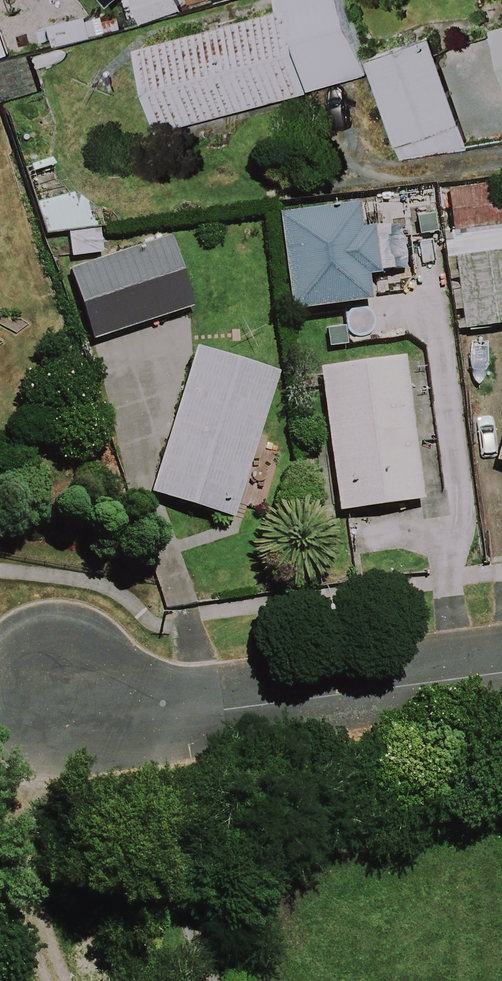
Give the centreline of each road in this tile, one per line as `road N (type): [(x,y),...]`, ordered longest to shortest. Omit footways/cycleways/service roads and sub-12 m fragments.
road 1 (residential): [(69,695),(262,697),(501,665)]
road 2 (track): [(69,695),(19,897),(53,980)]

